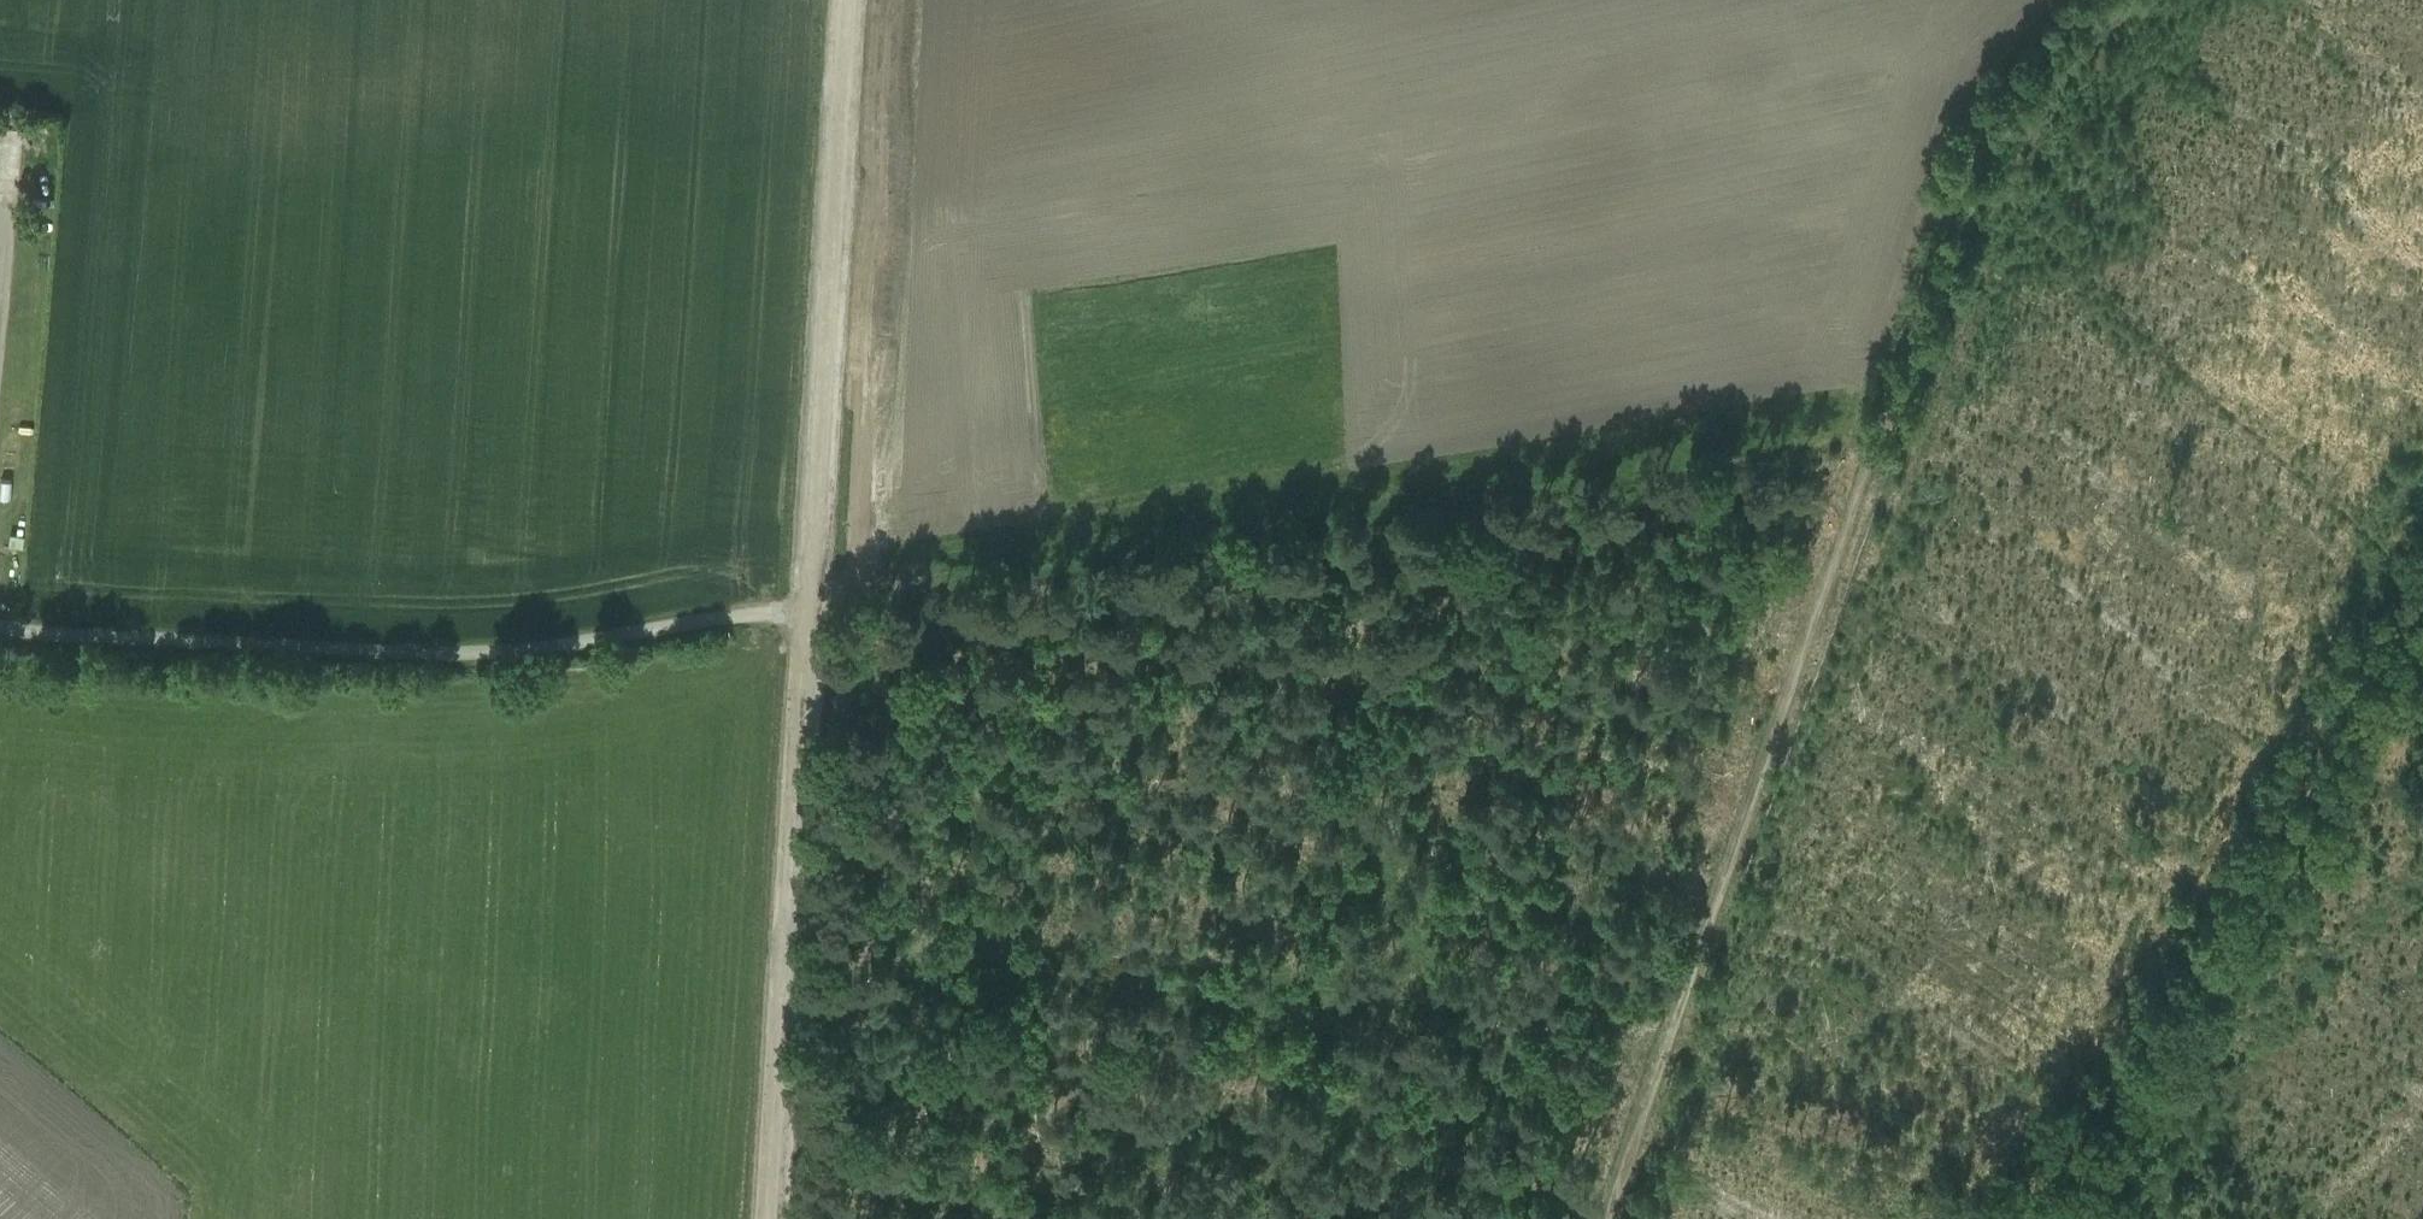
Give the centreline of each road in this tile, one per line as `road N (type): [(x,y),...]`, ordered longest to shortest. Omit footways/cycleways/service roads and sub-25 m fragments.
road 1 (track): [(1562,1218),(2001,37),(2039,0)]
road 2 (secondary): [(777,1218),(848,0)]

